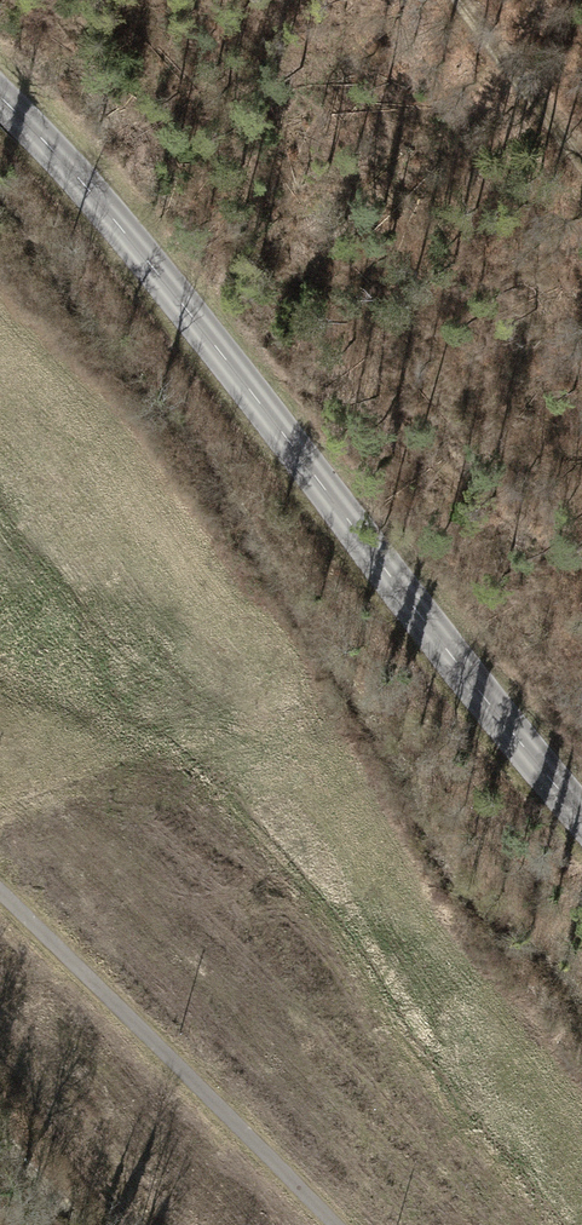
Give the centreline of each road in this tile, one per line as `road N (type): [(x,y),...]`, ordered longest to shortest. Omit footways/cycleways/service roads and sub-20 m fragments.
road 1 (tertiary): [(581,815),(241,375),(86,186),(0,98)]
road 2 (track): [(0,890),(334,1224)]
road 3 (track): [(581,166),(469,0)]

